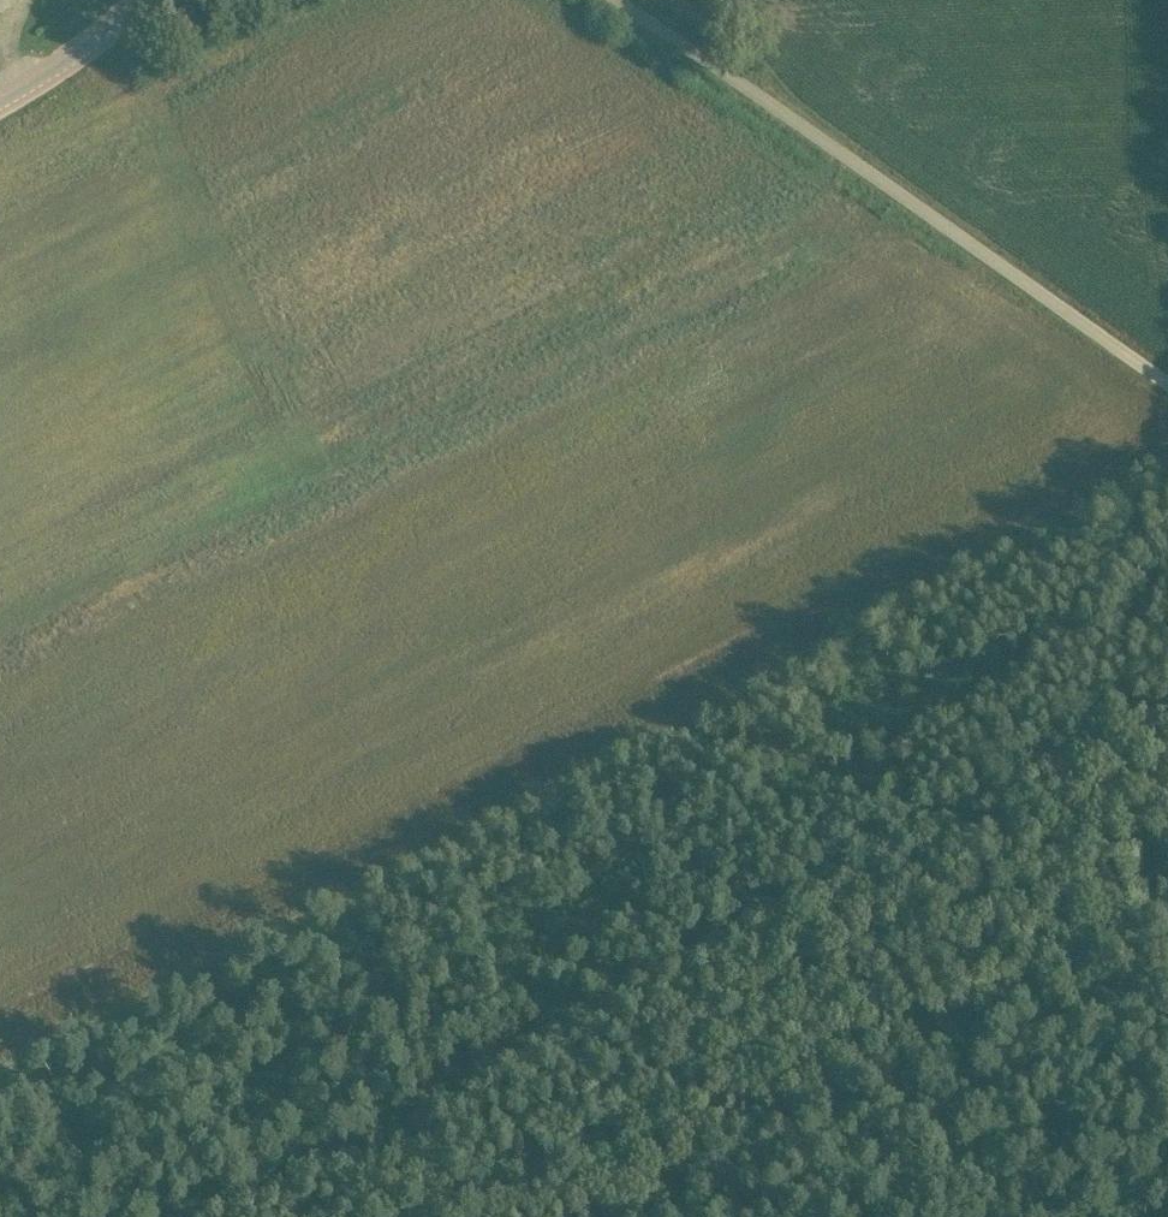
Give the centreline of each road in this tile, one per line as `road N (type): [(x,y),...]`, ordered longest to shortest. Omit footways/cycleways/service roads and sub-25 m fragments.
road 1 (unclassified): [(1167,386),(612,0)]
road 2 (tertiary): [(0,103),(74,59),(146,0)]

